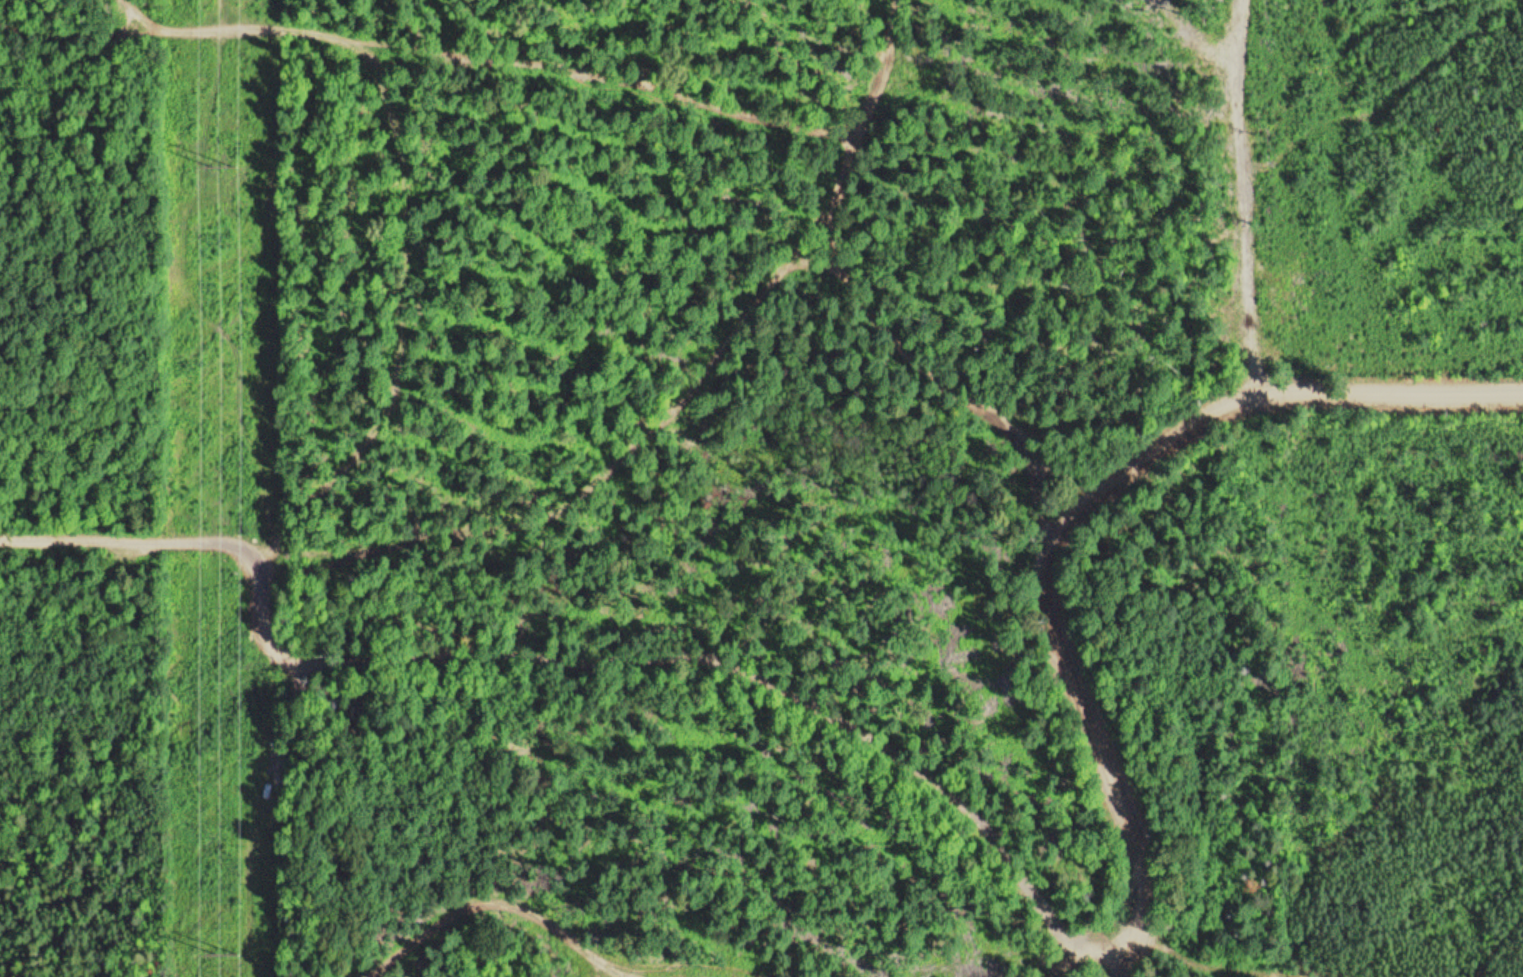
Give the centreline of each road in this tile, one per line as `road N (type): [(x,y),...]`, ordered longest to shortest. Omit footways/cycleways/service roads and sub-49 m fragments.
road 1 (track): [(1134,830),(1021,834),(788,705),(668,656),(301,662),(269,635),(256,550),(153,535),(0,536)]
road 2 (track): [(847,172),(634,92),(323,31),(67,38),(0,29)]
road 3 (track): [(1046,531),(1045,470),(1019,432),(890,326),(850,280),(834,241),(847,172),(889,75),(900,0)]
road 4 (residential): [(1046,531),(1228,413),(1315,397),(1522,395)]
road 5 (residential): [(1125,976),(1150,905),(1131,818),(1057,657),(1042,594),(1046,531)]

